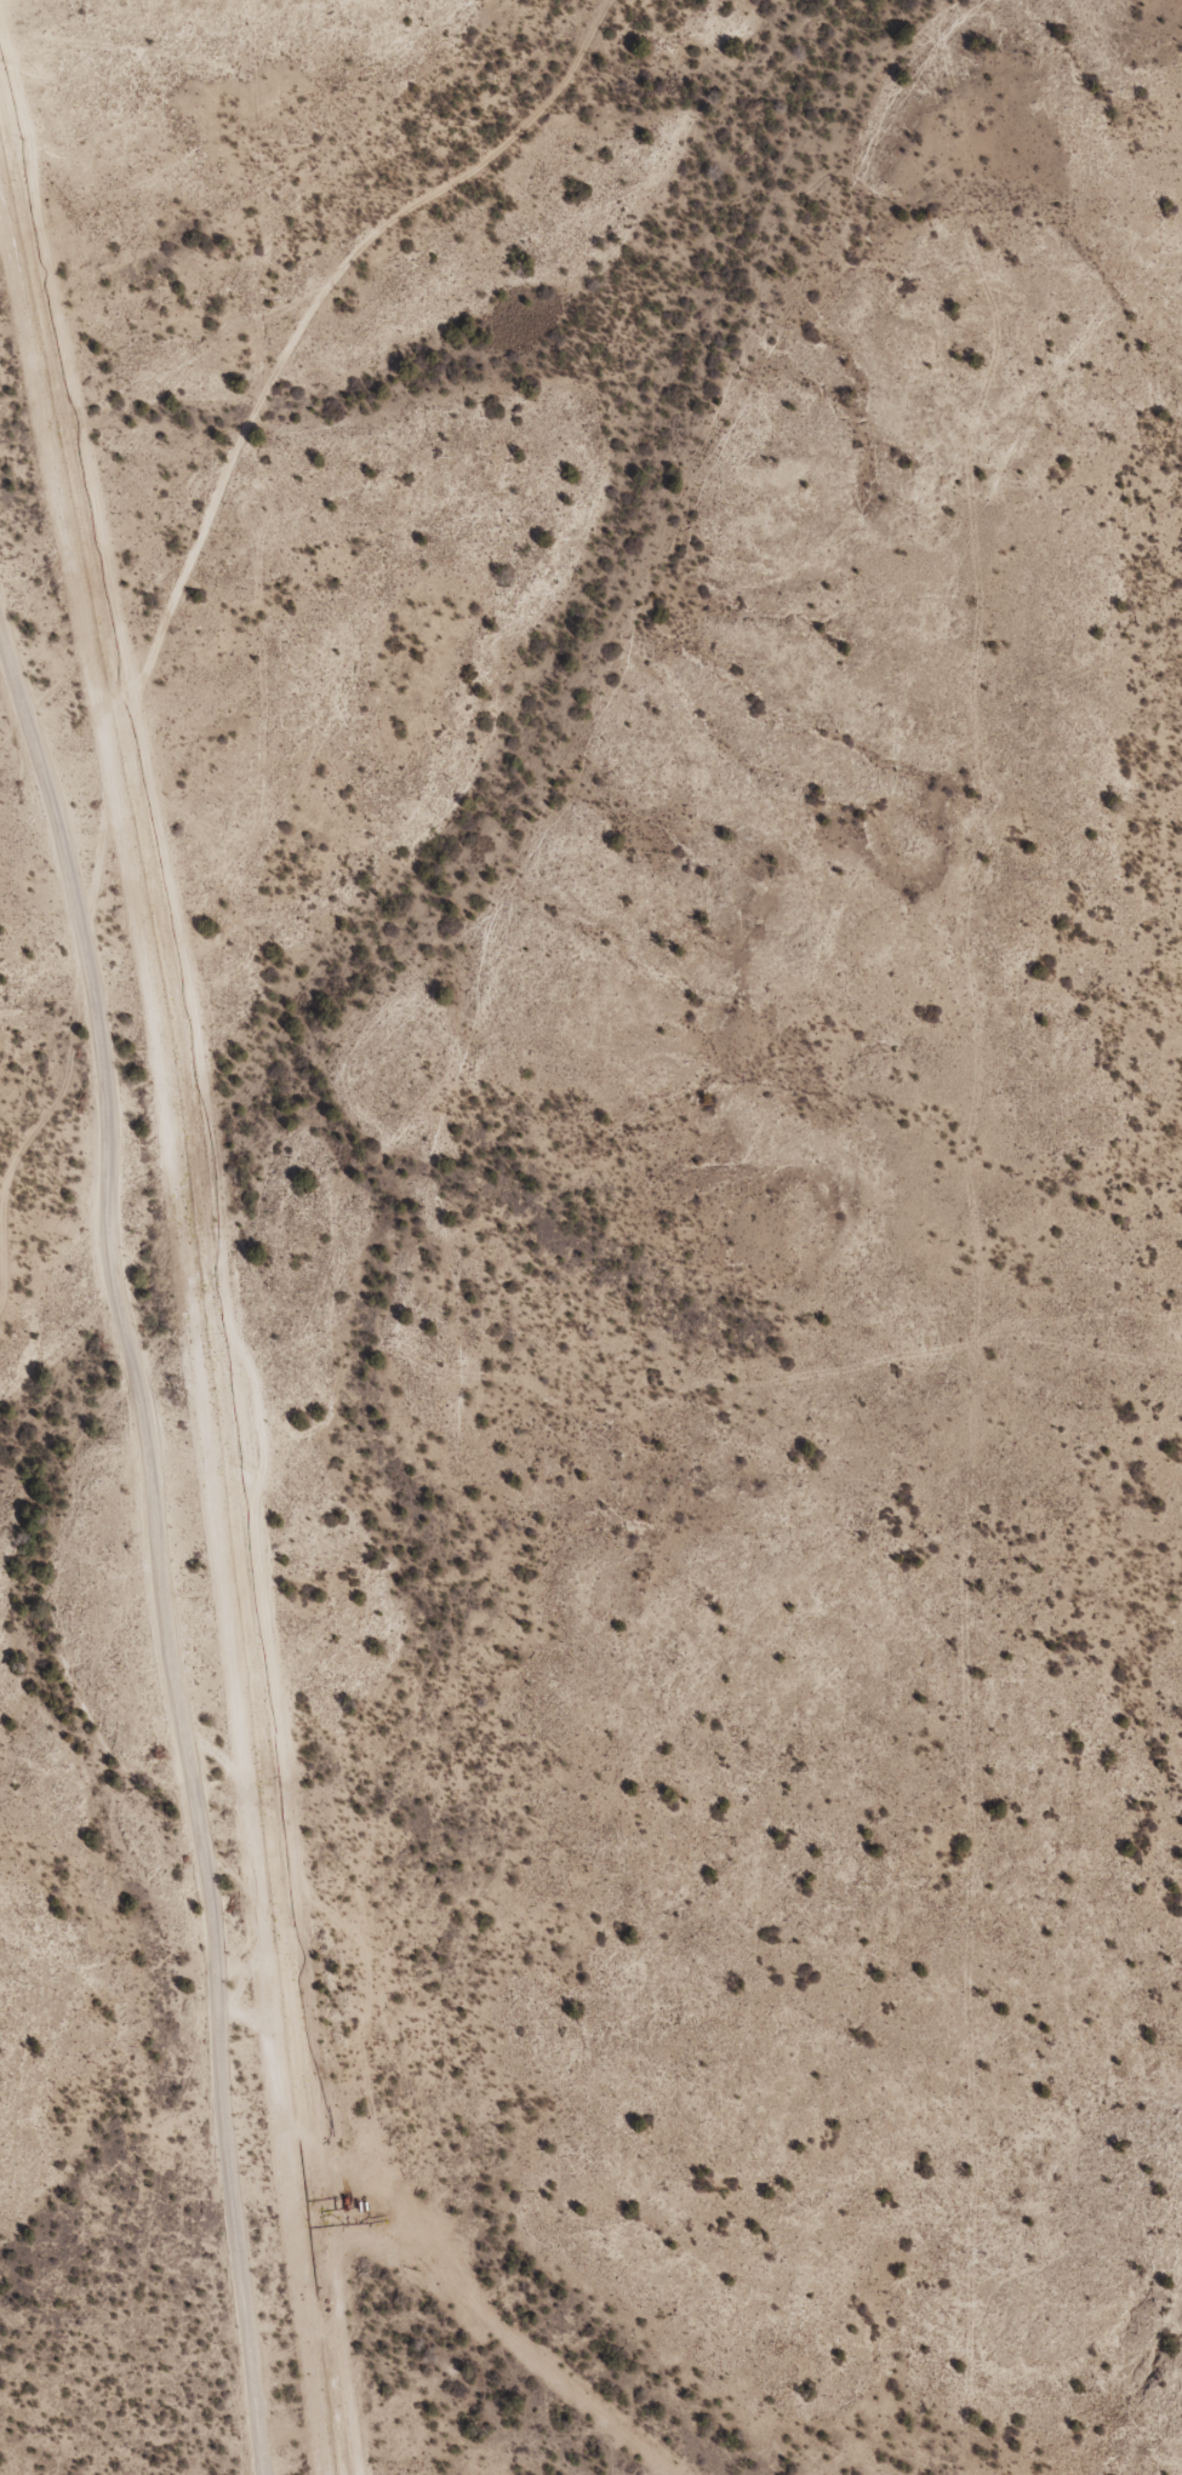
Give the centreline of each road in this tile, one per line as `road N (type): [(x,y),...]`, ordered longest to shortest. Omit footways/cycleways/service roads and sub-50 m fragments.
road 1 (track): [(0,1265),(53,1156),(114,810),(290,328),(332,262),(572,0)]

